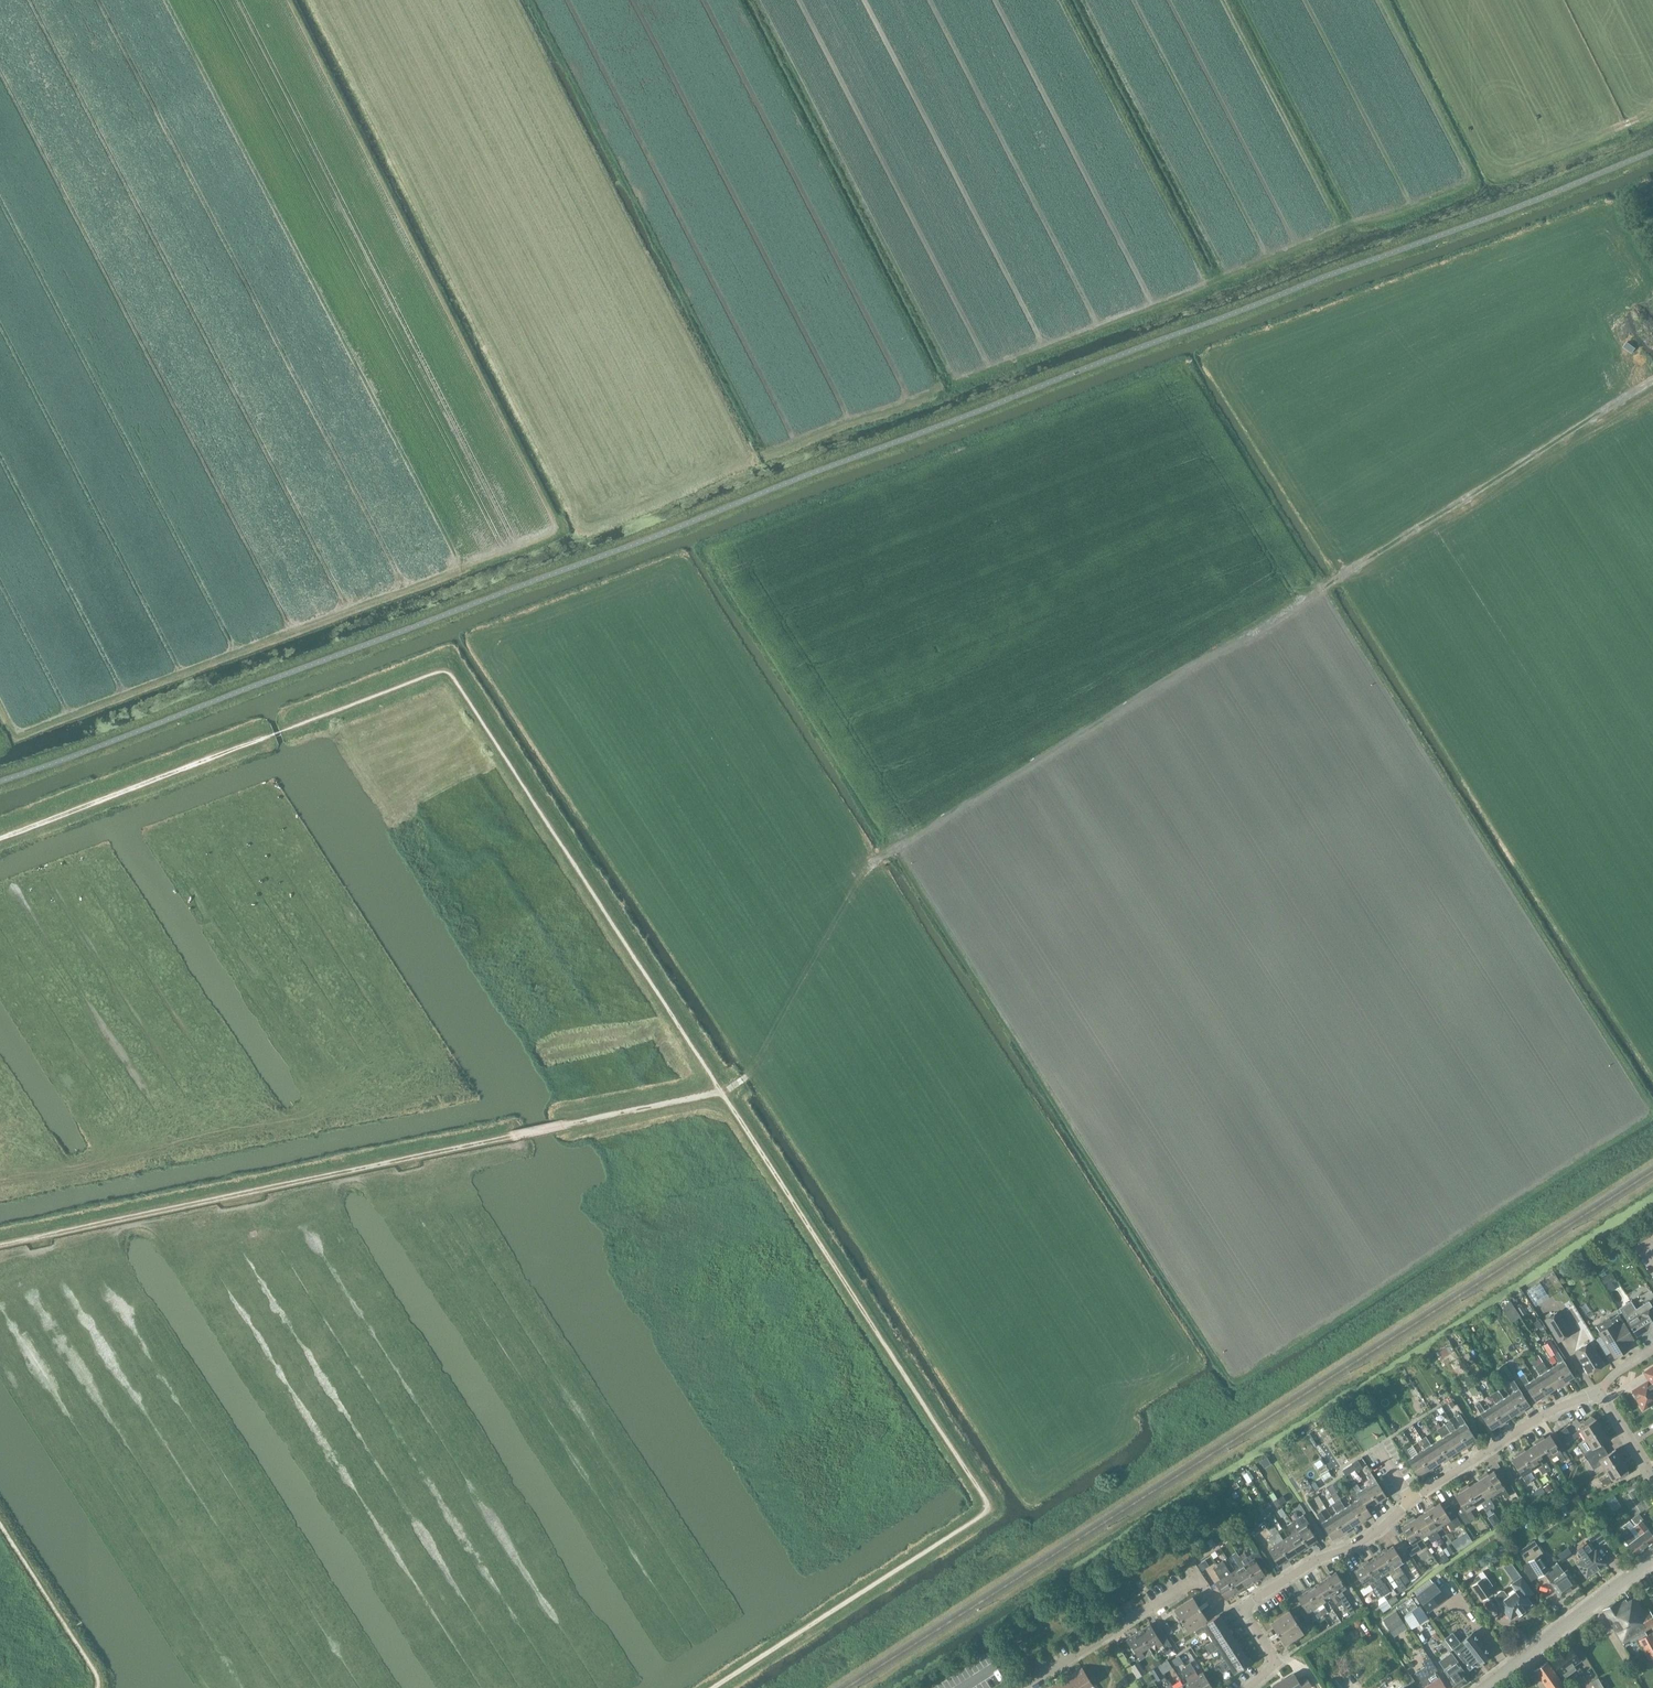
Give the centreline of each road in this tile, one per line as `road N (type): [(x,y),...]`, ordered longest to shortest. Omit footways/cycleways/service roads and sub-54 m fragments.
road 1 (track): [(722,1092),(747,1078),(882,857),(1652,379)]
road 2 (residential): [(1412,1500),(1542,1415),(1600,1394)]
road 3 (tertiary): [(1483,1687),(1652,1558)]
road 4 (residential): [(1243,1612),(1386,1527),(1412,1500)]
road 5 (residential): [(1022,1687),(1193,1580)]
road 6 (track): [(1553,156),(1475,0)]

